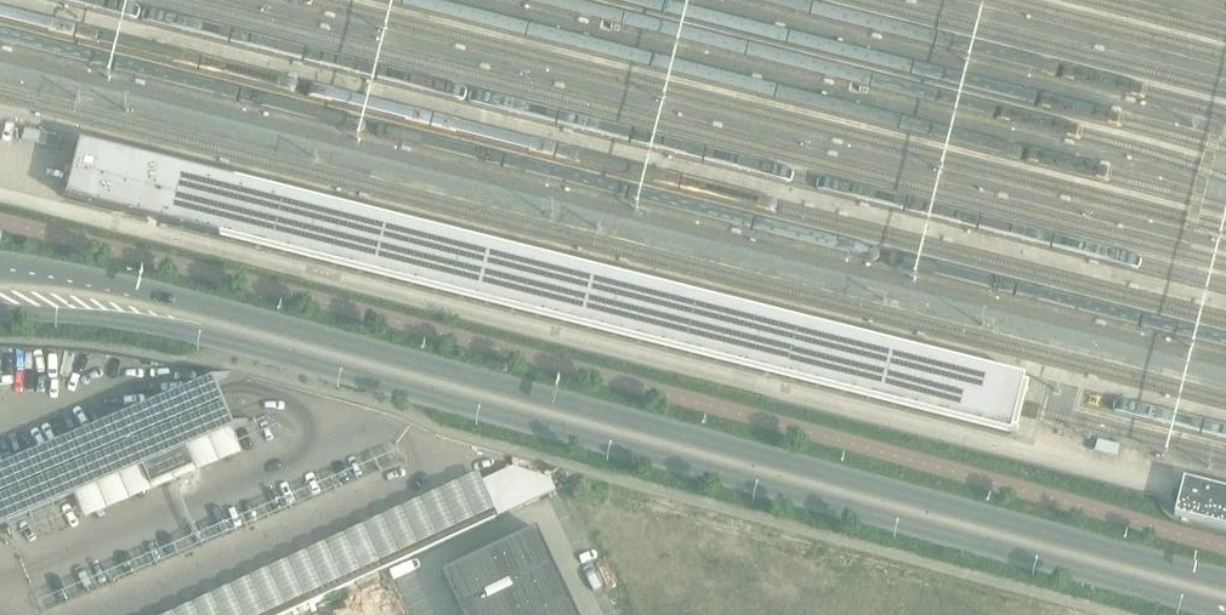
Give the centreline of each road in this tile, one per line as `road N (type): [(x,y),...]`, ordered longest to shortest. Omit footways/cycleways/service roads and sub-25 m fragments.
road 1 (secondary): [(1225,578),(176,295),(0,261)]
road 2 (secondary): [(0,313),(203,334),(1225,609)]

